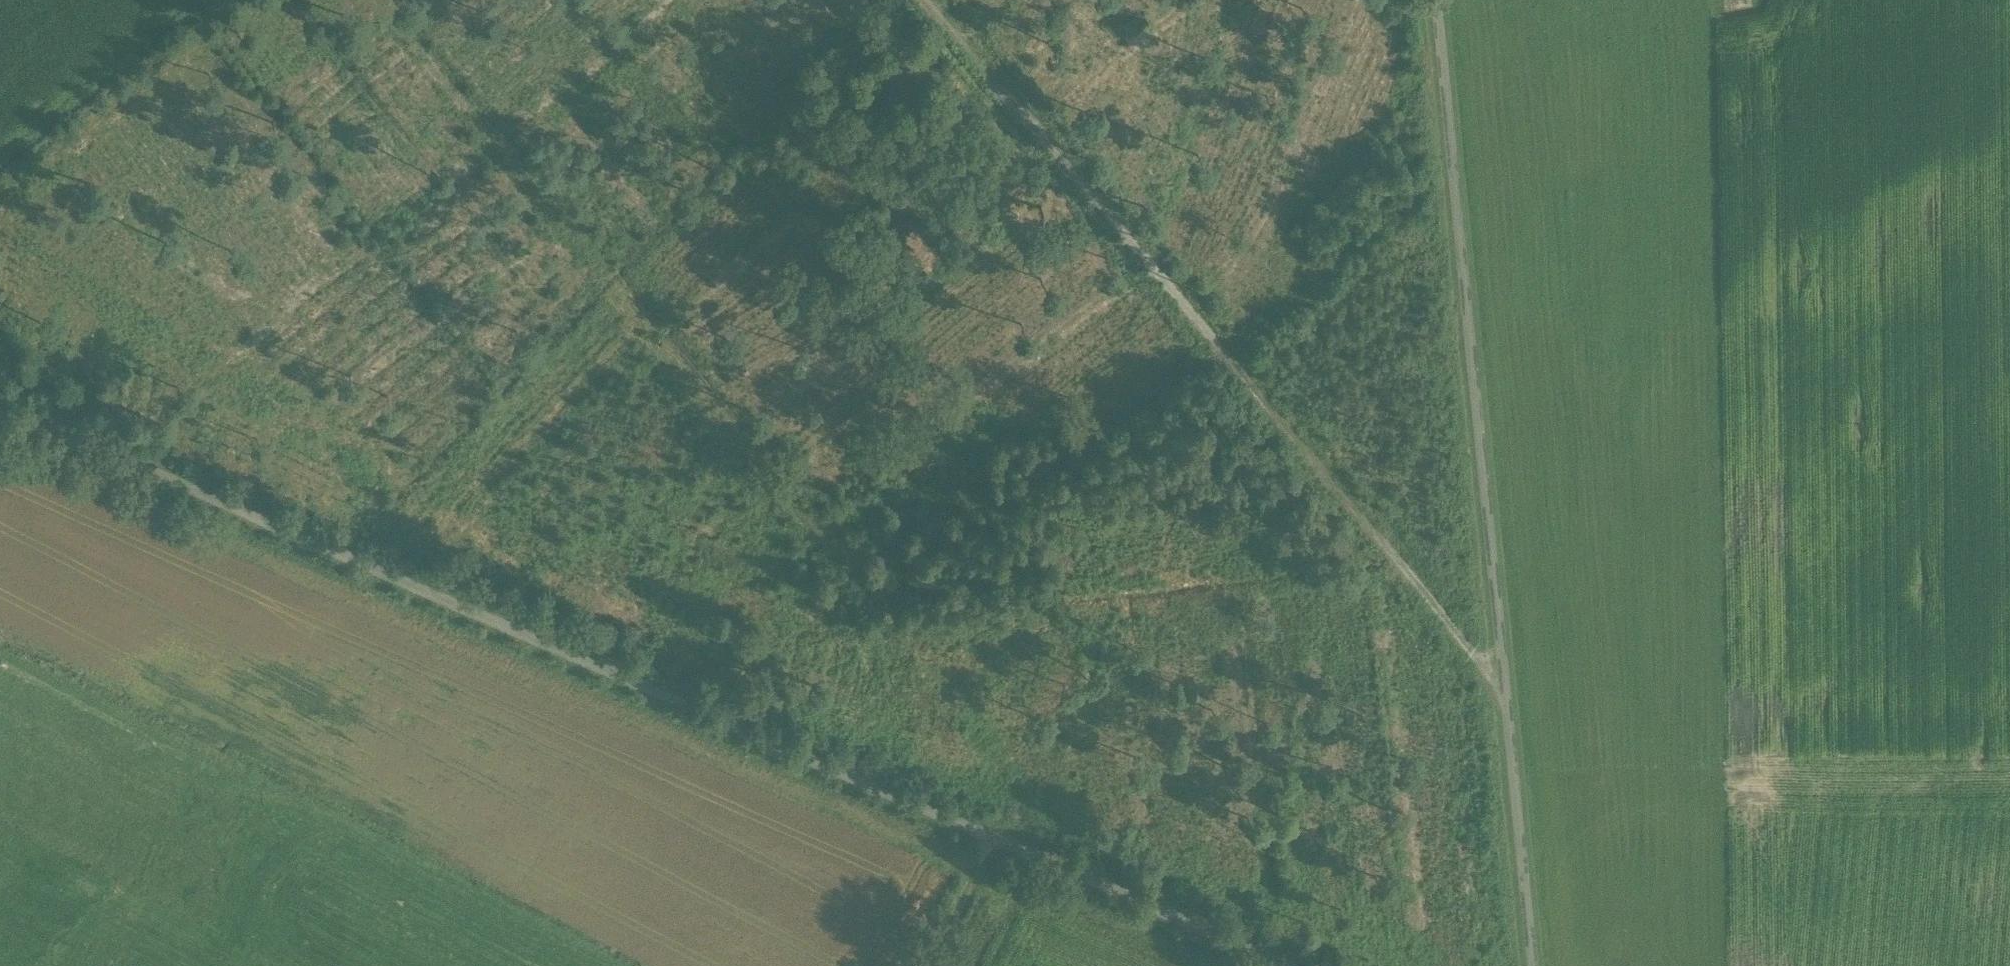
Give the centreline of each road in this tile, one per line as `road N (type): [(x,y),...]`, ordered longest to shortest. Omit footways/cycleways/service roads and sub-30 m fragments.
road 1 (unclassified): [(0,404),(1294,965)]
road 2 (track): [(932,965),(1000,840)]

